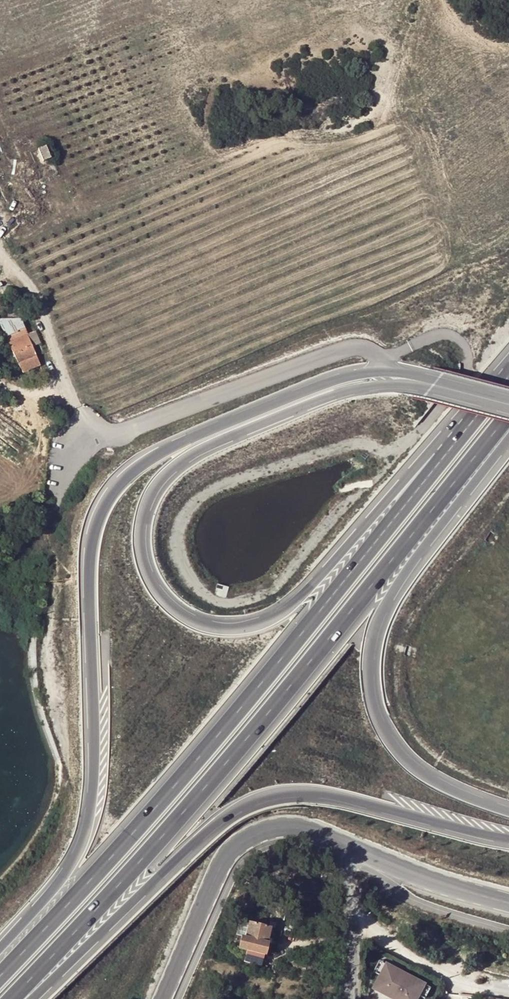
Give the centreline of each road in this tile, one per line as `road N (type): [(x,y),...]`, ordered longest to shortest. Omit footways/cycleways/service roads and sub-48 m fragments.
road 1 (trunk): [(381,371),(318,386),(173,446),(128,477),(105,504),(90,570),(89,818),(59,884),(0,948)]
road 2 (trunk): [(13,998),(250,738),(508,426)]
road 3 (trunk): [(439,454),(275,617),(222,628),(167,603),(143,560),(141,536),(163,477),(201,448),(338,393),(386,384)]
road 4 (trunk): [(439,454),(208,746),(0,975)]
road 5 (track): [(419,433),(272,590),(221,603),(188,579),(177,535),(203,495),(368,445)]
road 6 (trunk): [(34,998),(223,819),(265,797),(310,791),(508,840)]
road 7 (trunk): [(508,810),(451,788),(400,750),(379,713),(370,668),(380,622),(508,436)]
road 8 (unclassified): [(53,500),(78,453),(106,436),(349,348),(374,351),(381,371)]
road 9 (tertiary): [(349,847),(284,826),(237,844),(162,998)]
road 10 (unclassified): [(508,991),(461,981),(407,952),(351,901)]
road 11 (tertiary): [(508,902),(349,847)]

